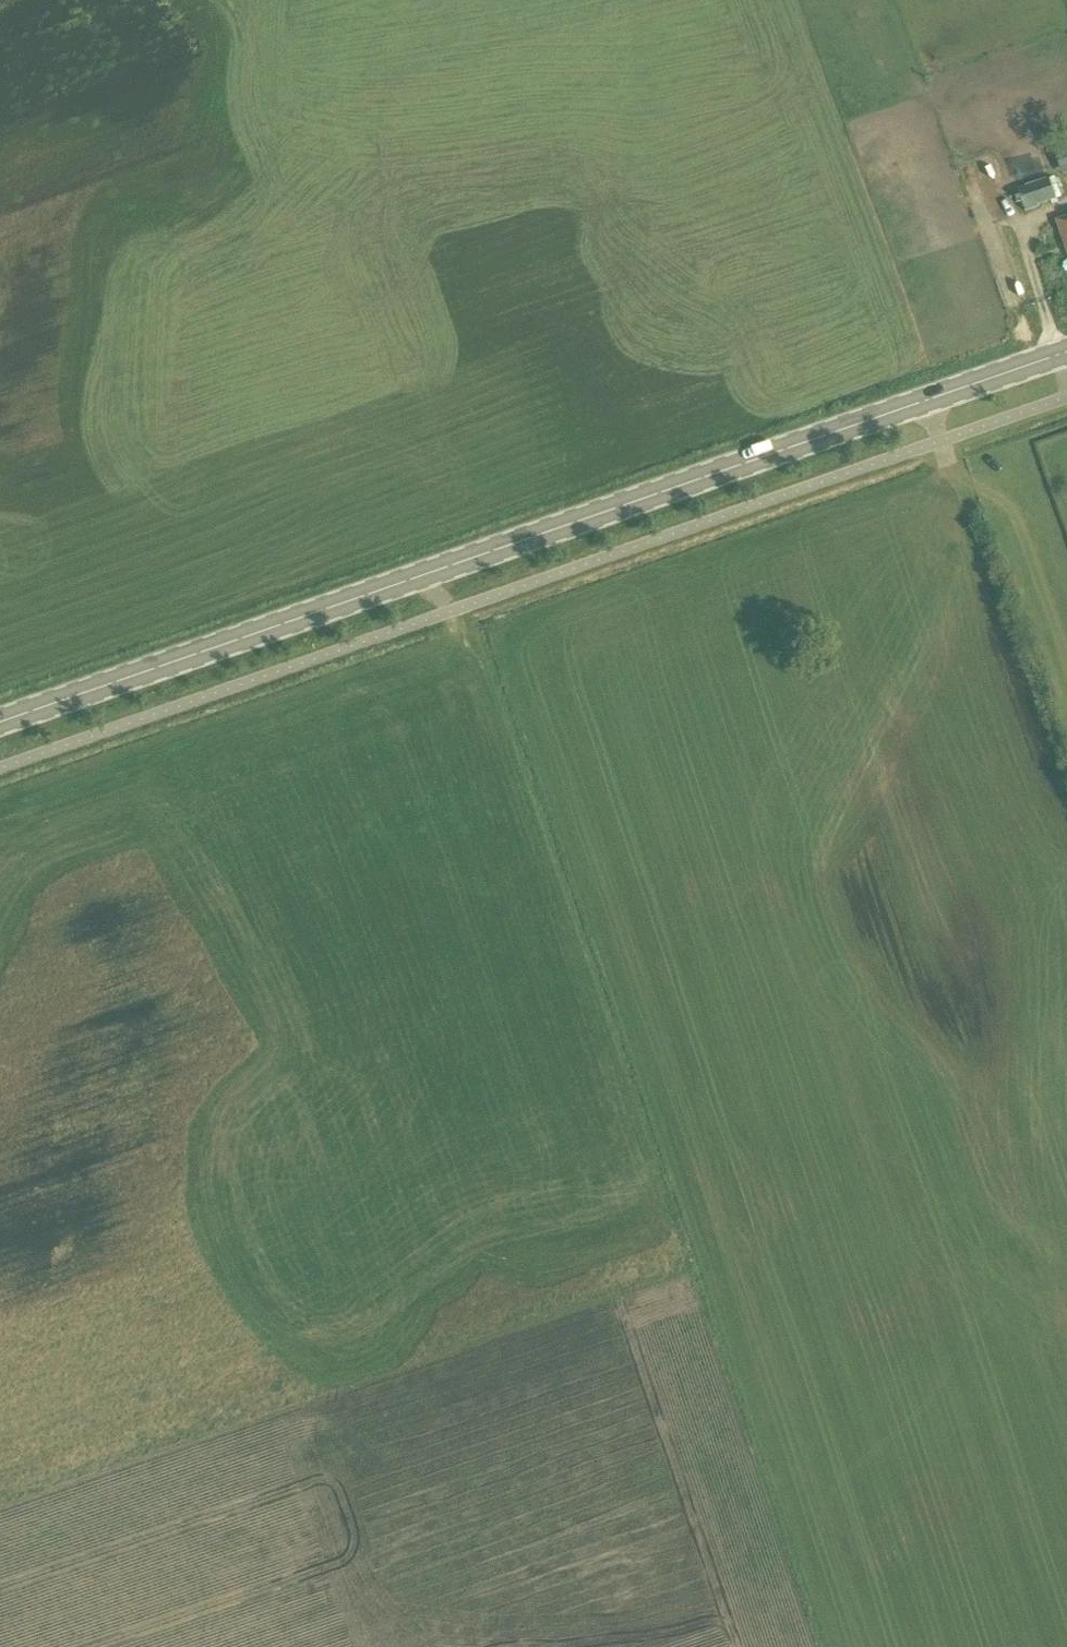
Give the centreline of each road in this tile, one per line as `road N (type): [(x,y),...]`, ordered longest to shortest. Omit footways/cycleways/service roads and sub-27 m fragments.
road 1 (primary): [(0,723),(1066,353)]

